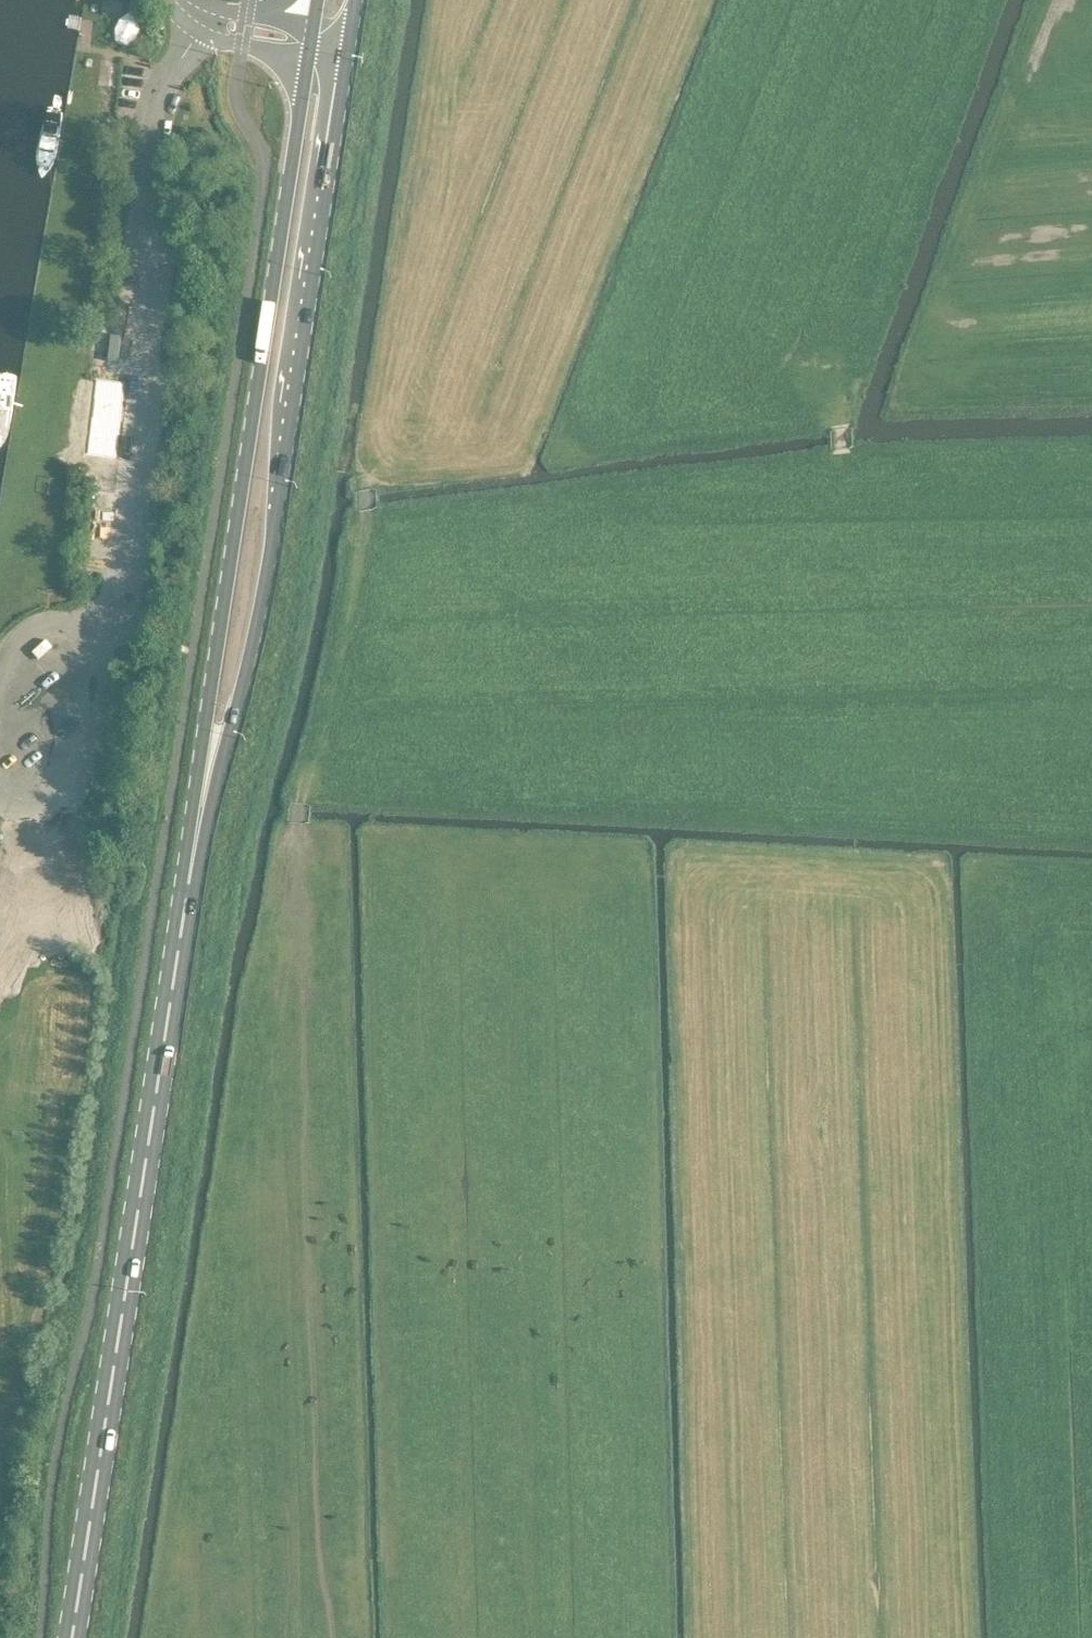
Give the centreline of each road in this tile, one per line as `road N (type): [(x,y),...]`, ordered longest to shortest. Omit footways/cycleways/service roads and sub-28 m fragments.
road 1 (primary): [(72,1637),(197,823)]
road 2 (primary): [(197,823),(250,658),(348,40)]
road 3 (primary): [(309,54),(206,714),(197,823)]

